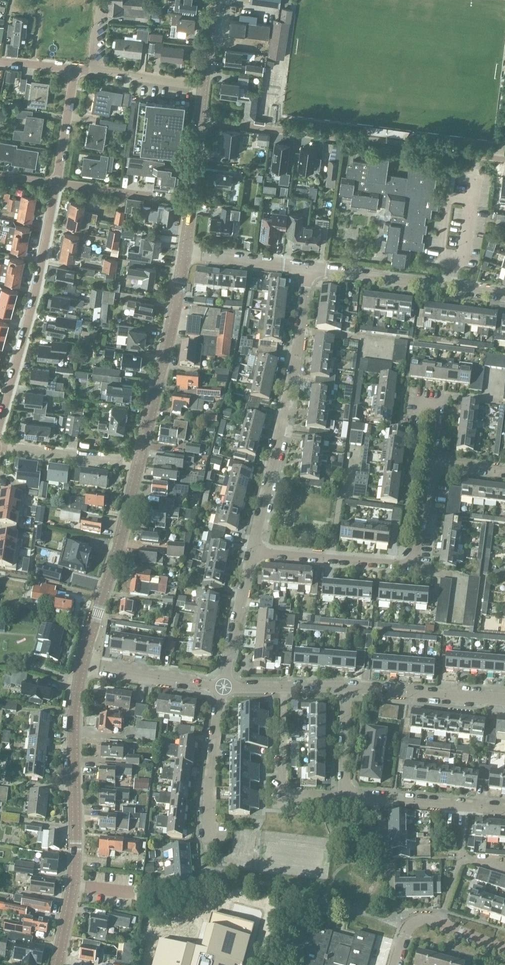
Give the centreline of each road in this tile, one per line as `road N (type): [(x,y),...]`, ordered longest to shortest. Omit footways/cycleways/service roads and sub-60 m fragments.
road 1 (residential): [(200,119),(504,159)]
road 2 (tertiary): [(57,964),(74,886),(83,664)]
road 3 (residential): [(256,552),(306,271)]
road 4 (residential): [(256,552),(416,560),(435,464)]
road 5 (residential): [(0,428),(56,183)]
road 6 (tertiary): [(83,664),(140,462)]
road 7 (tertiary): [(140,462),(185,257)]
road 8 (residential): [(504,295),(306,271)]
road 9 (residential): [(344,797),(280,796),(283,689)]
road 10 (residential): [(504,812),(344,797)]
road 11 (residential): [(504,702),(346,691)]
road 12 (residential): [(208,837),(222,687)]
road 13 (residential): [(140,462),(0,446)]
road 14 (residential): [(222,687),(83,664)]
road 15 (residential): [(222,687),(256,552)]
road 16 (residential): [(193,201),(56,183)]
road 17 (residential): [(204,87),(74,69)]
road 18 (residential): [(306,271),(185,257)]

